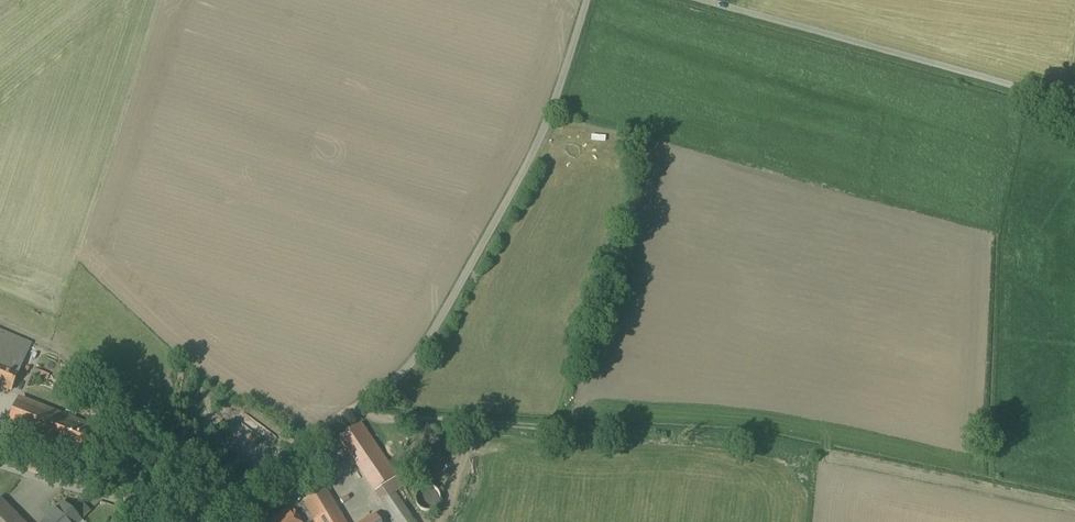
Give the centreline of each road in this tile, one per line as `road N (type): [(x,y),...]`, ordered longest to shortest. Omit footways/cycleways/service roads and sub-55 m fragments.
road 1 (unclassified): [(586,0),(479,260),(369,410),(203,521)]
road 2 (track): [(696,0),(1074,114)]
road 3 (unclassified): [(160,521),(0,463)]

